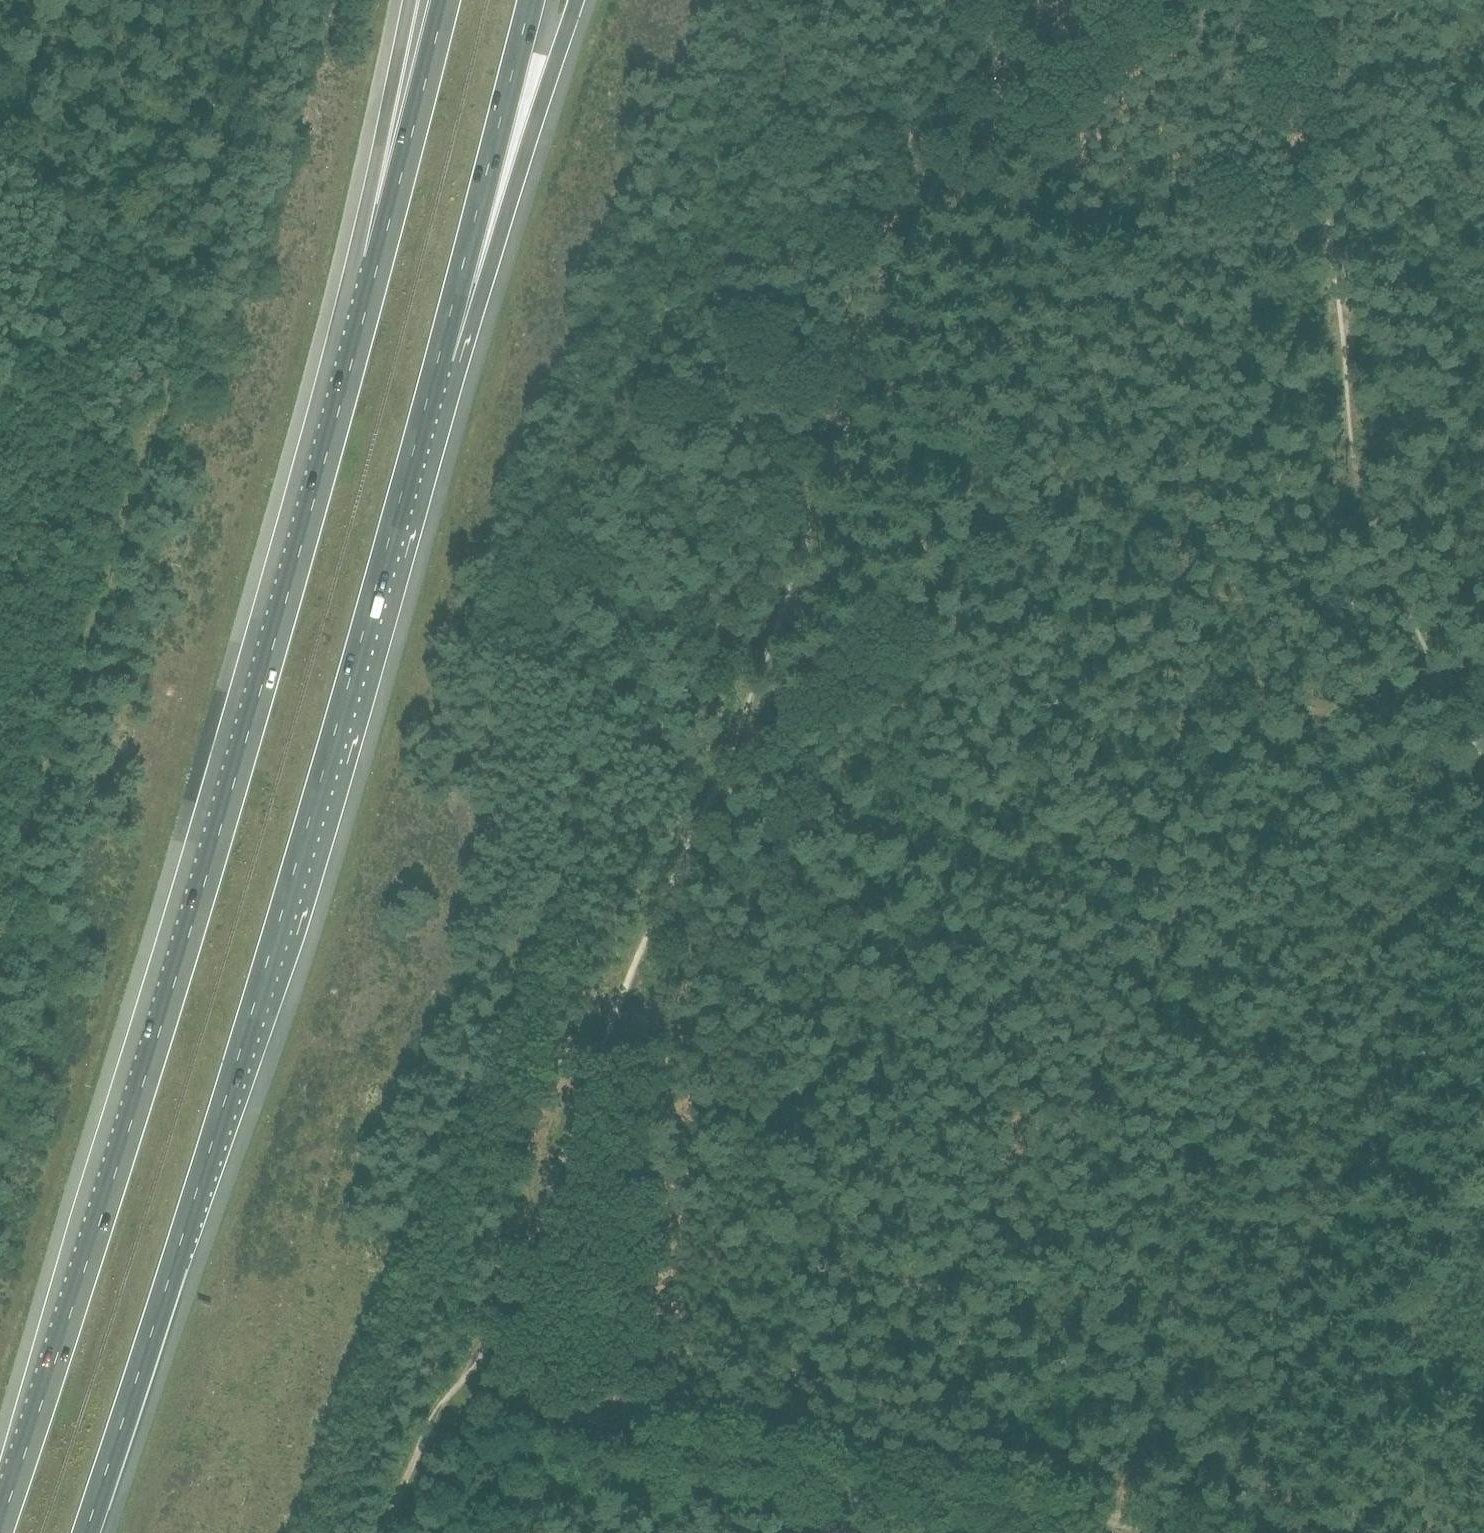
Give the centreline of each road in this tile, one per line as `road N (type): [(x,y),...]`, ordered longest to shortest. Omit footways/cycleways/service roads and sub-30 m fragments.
road 1 (motorway): [(379,261),(190,931),(0,1524)]
road 2 (motorway): [(85,1532),(268,957),(439,357)]
road 3 (track): [(1330,704),(1290,803),(1200,872),(1132,1006),(1010,1163),(973,1242),(804,1457)]
road 4 (track): [(1263,0),(1320,190),(1360,497),(1432,666),(1483,765)]
road 5 (unclassified): [(1201,1532),(485,1398),(447,1406)]
road 6 (track): [(797,578),(1202,683),(1330,704)]
road 7 (motorway): [(439,357),(522,165),(581,0)]
road 8 (motorway): [(439,357),(530,0)]
road 9 (motorway): [(445,0),(379,261)]
road 10 (motorway): [(408,0),(378,146),(379,261)]
road 11 (track): [(1483,665),(1446,686),(1330,704)]

